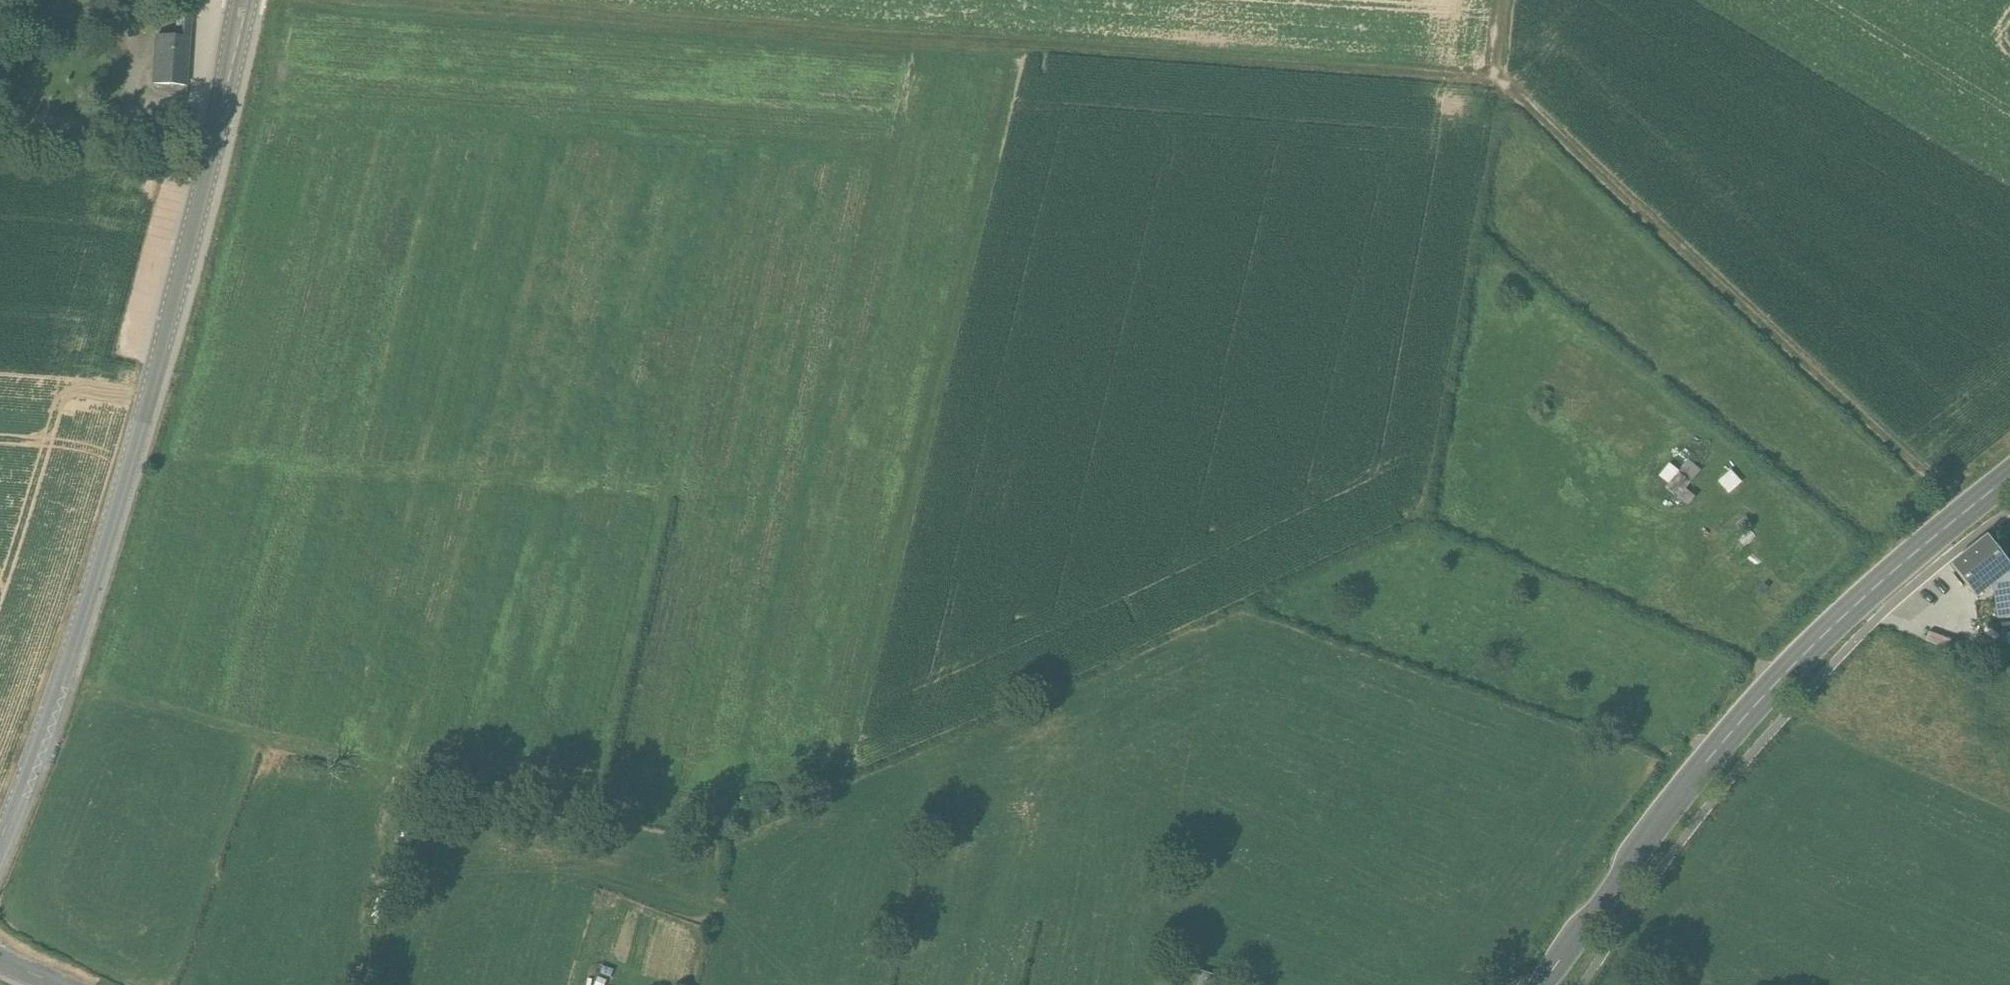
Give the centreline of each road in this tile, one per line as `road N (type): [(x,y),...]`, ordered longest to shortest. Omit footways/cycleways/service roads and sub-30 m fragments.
road 1 (track): [(524,0),(1495,79),(1558,129),(1967,512)]
road 2 (tertiary): [(244,0),(125,483),(0,846)]
road 3 (secondary): [(2009,476),(1767,693),(1689,783),(1543,984)]

